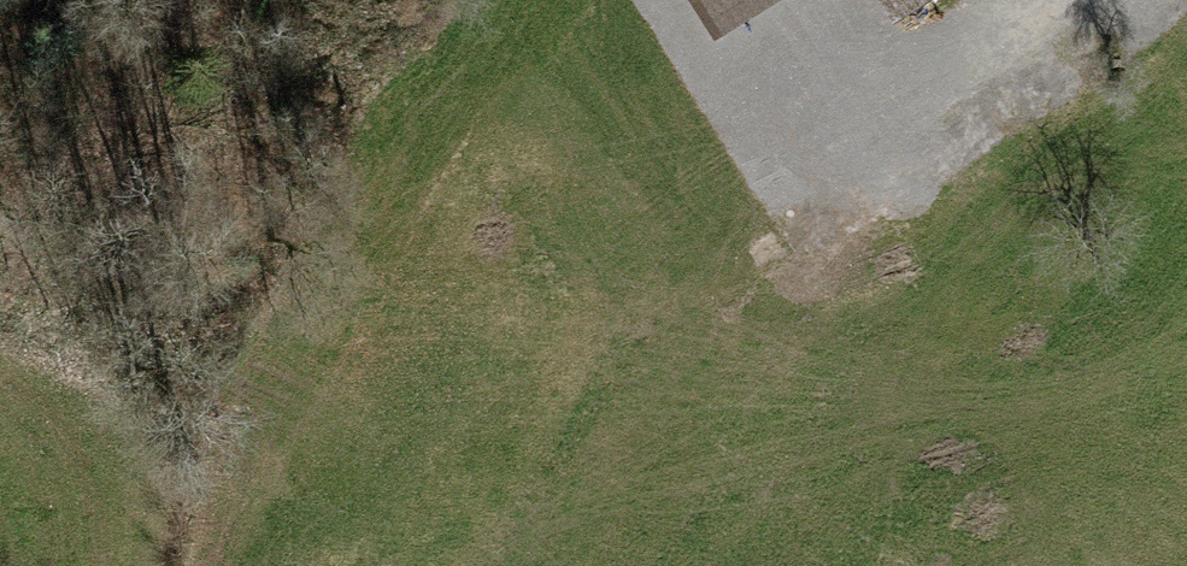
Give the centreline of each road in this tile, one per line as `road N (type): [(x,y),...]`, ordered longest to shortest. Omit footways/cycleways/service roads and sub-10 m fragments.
road 1 (track): [(712,203),(490,565)]
road 2 (track): [(1030,0),(712,203)]
road 3 (track): [(523,0),(639,171),(662,192),(712,203)]

